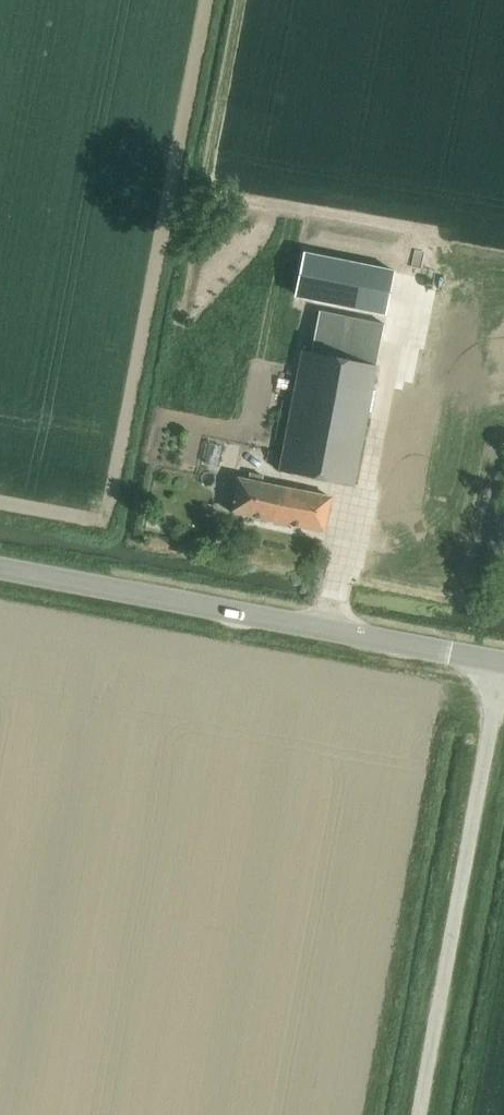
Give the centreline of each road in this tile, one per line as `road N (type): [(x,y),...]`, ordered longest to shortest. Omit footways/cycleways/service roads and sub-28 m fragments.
road 1 (unclassified): [(502,662),(0,569)]
road 2 (unclassified): [(418,1114),(502,662)]

